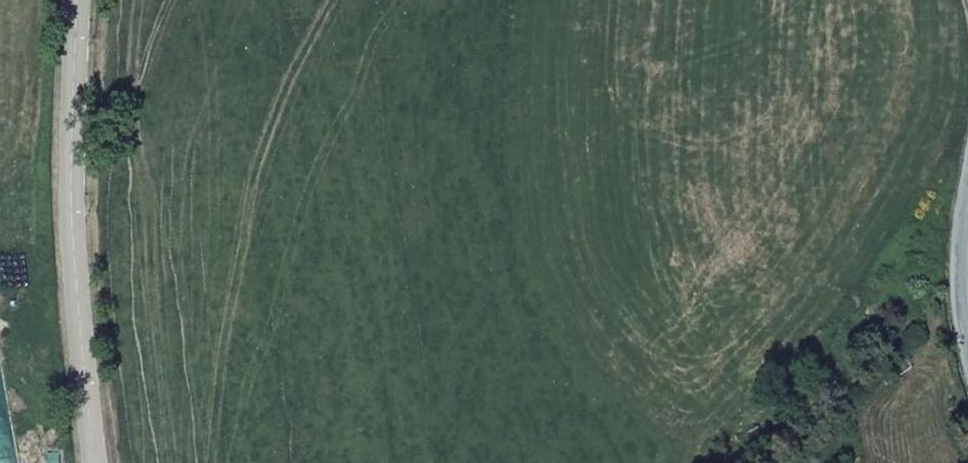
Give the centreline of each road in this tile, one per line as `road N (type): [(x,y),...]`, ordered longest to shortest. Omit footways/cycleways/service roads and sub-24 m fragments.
road 1 (unclassified): [(99,462),(78,288),(82,0)]
road 2 (residential): [(967,200),(961,238),(967,342)]

